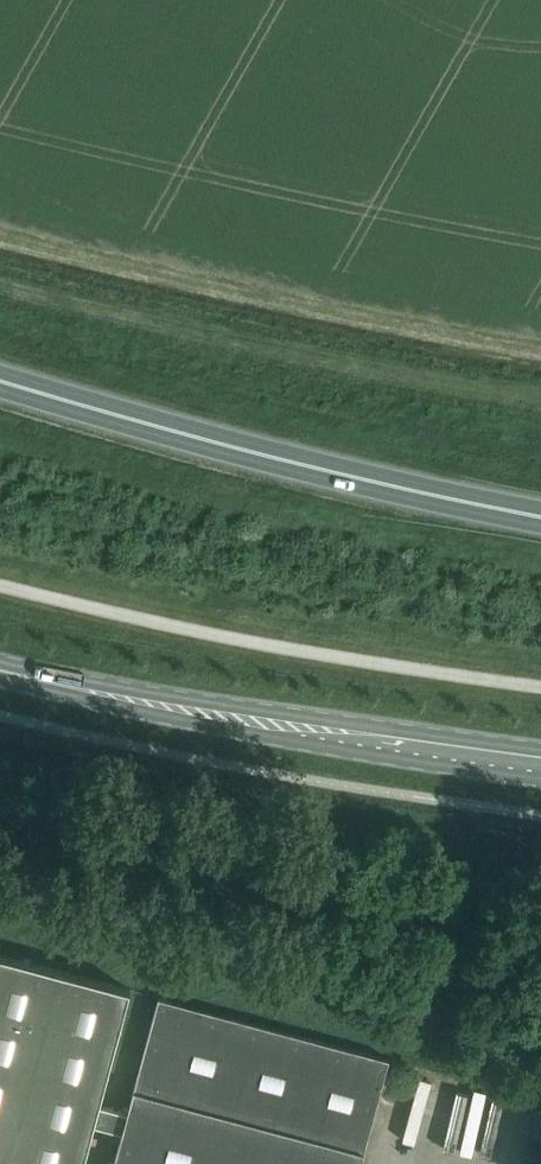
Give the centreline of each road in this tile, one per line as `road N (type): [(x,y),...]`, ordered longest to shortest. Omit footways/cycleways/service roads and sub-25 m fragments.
road 1 (trunk): [(540,513),(350,475),(0,378)]
road 2 (secondary): [(0,669),(540,763)]

